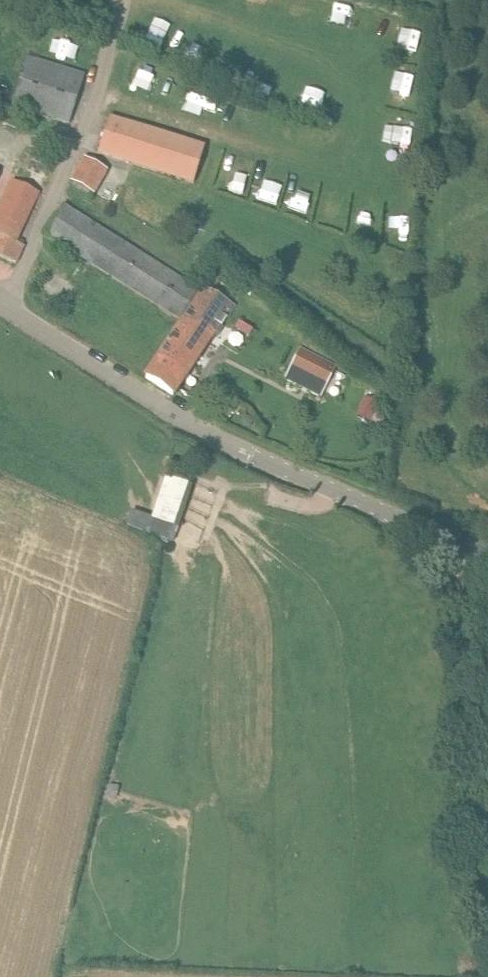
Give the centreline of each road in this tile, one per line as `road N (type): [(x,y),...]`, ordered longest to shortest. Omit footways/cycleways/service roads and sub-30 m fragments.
road 1 (unclassified): [(1,303),(212,434),(487,555)]
road 2 (track): [(447,540),(466,655),(471,854),(487,930)]
road 3 (residential): [(1,303),(91,122),(123,0)]

